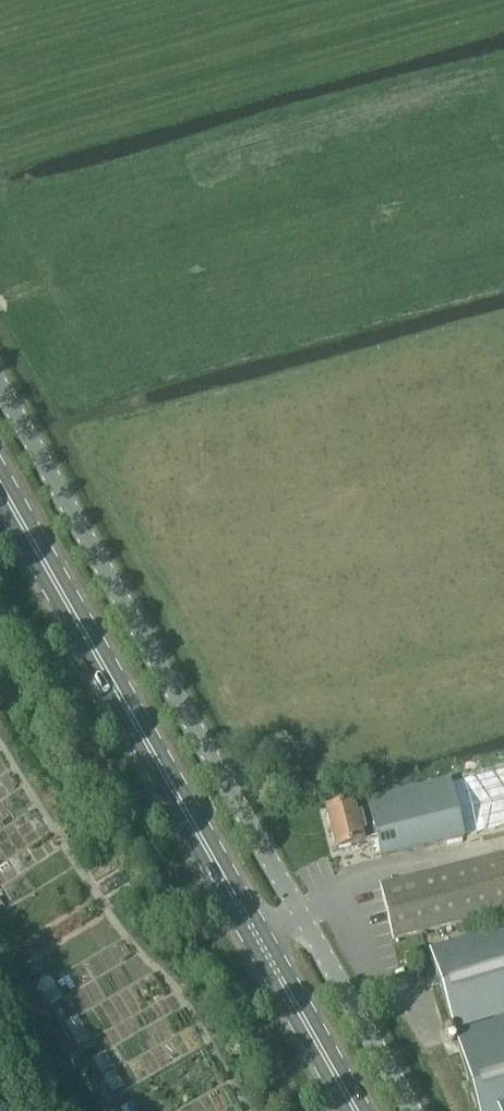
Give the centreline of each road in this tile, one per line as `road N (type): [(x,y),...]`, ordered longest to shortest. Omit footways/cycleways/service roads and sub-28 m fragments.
road 1 (unclassified): [(297,906),(0,385)]
road 2 (secondary): [(254,927),(0,482)]
road 3 (unclassified): [(414,1110),(297,906)]
road 4 (secondary): [(359,1110),(254,927)]

